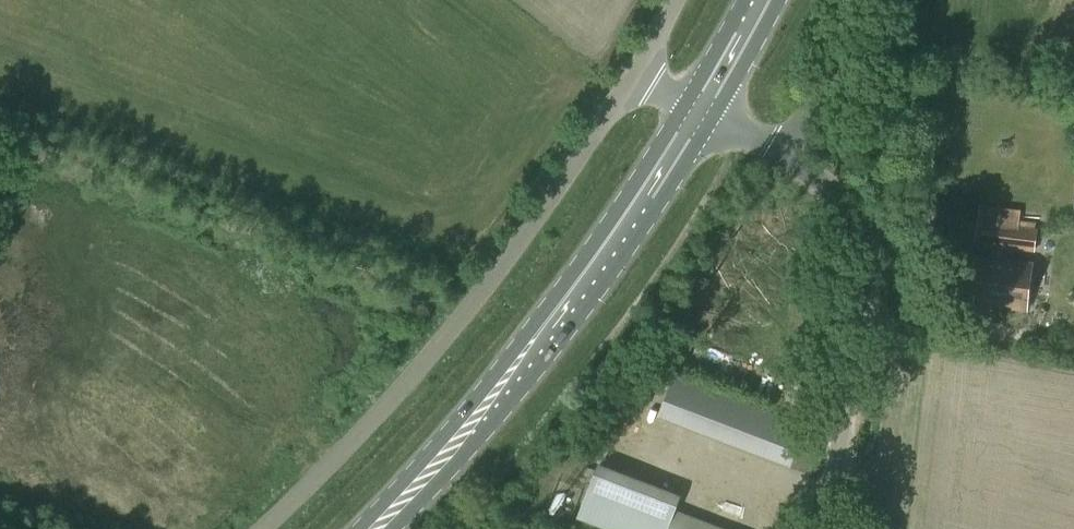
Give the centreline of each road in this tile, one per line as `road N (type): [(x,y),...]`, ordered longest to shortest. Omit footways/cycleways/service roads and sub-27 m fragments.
road 1 (unclassified): [(265,528),(446,344),(638,74)]
road 2 (primary): [(363,528),(457,441),(639,200),(700,105)]
road 3 (unclassified): [(831,528),(860,308),(858,245),(834,197),(785,147)]
road 4 (unclassified): [(785,147),(865,0)]

